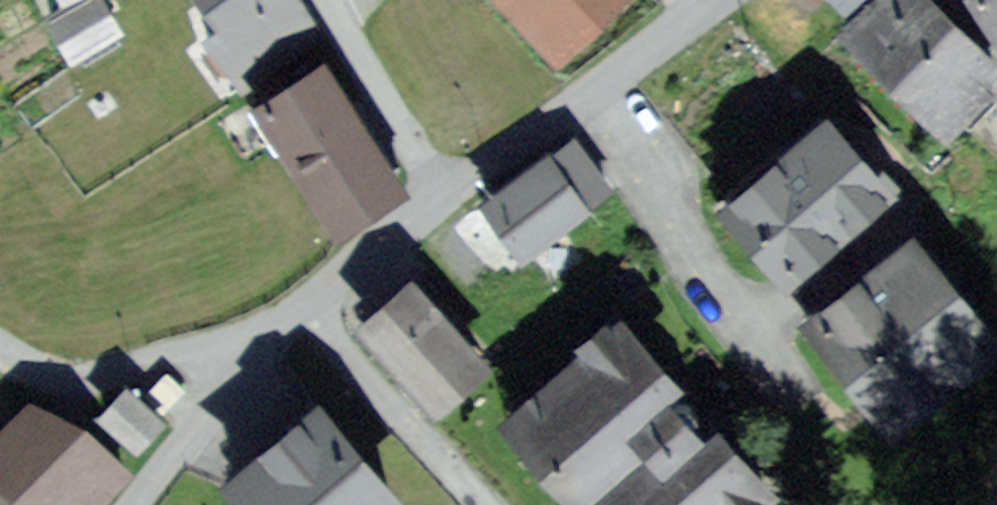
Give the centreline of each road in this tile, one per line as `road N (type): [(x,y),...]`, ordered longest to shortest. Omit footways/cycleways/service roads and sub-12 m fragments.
road 1 (residential): [(439,201),(714,0)]
road 2 (residential): [(302,301),(102,371),(49,373),(0,343)]
road 3 (residential): [(138,504),(302,301)]
road 4 (residential): [(439,201),(325,0)]
road 5 (residential): [(302,301),(439,201)]

